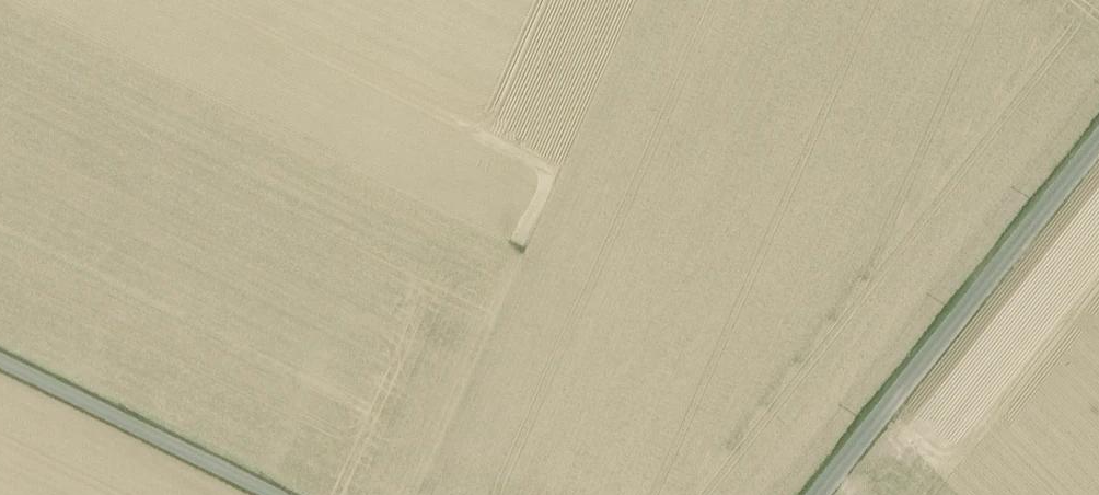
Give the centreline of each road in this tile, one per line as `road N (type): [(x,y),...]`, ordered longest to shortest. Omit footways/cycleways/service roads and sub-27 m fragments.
road 1 (unclassified): [(1098,140),(820,494)]
road 2 (unclassified): [(276,494),(0,359)]

